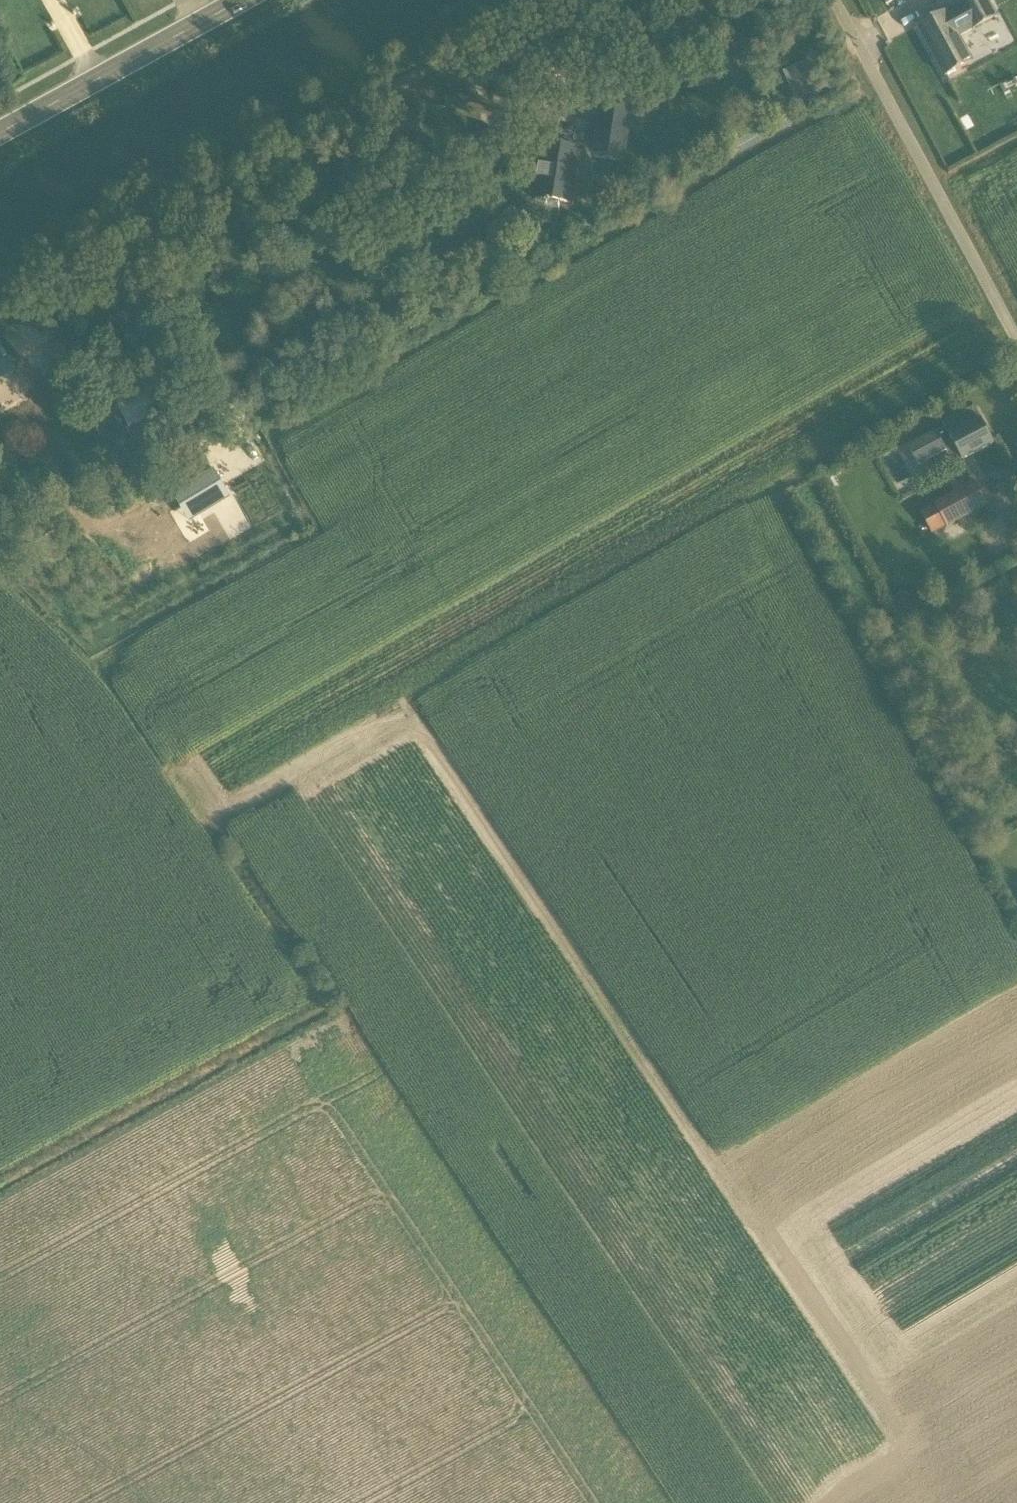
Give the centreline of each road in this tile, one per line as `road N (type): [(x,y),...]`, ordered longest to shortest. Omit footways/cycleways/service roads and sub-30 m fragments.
road 1 (unclassified): [(0,292),(518,0)]
road 2 (unclassified): [(1016,352),(824,0)]
road 3 (primary): [(0,130),(242,0)]

